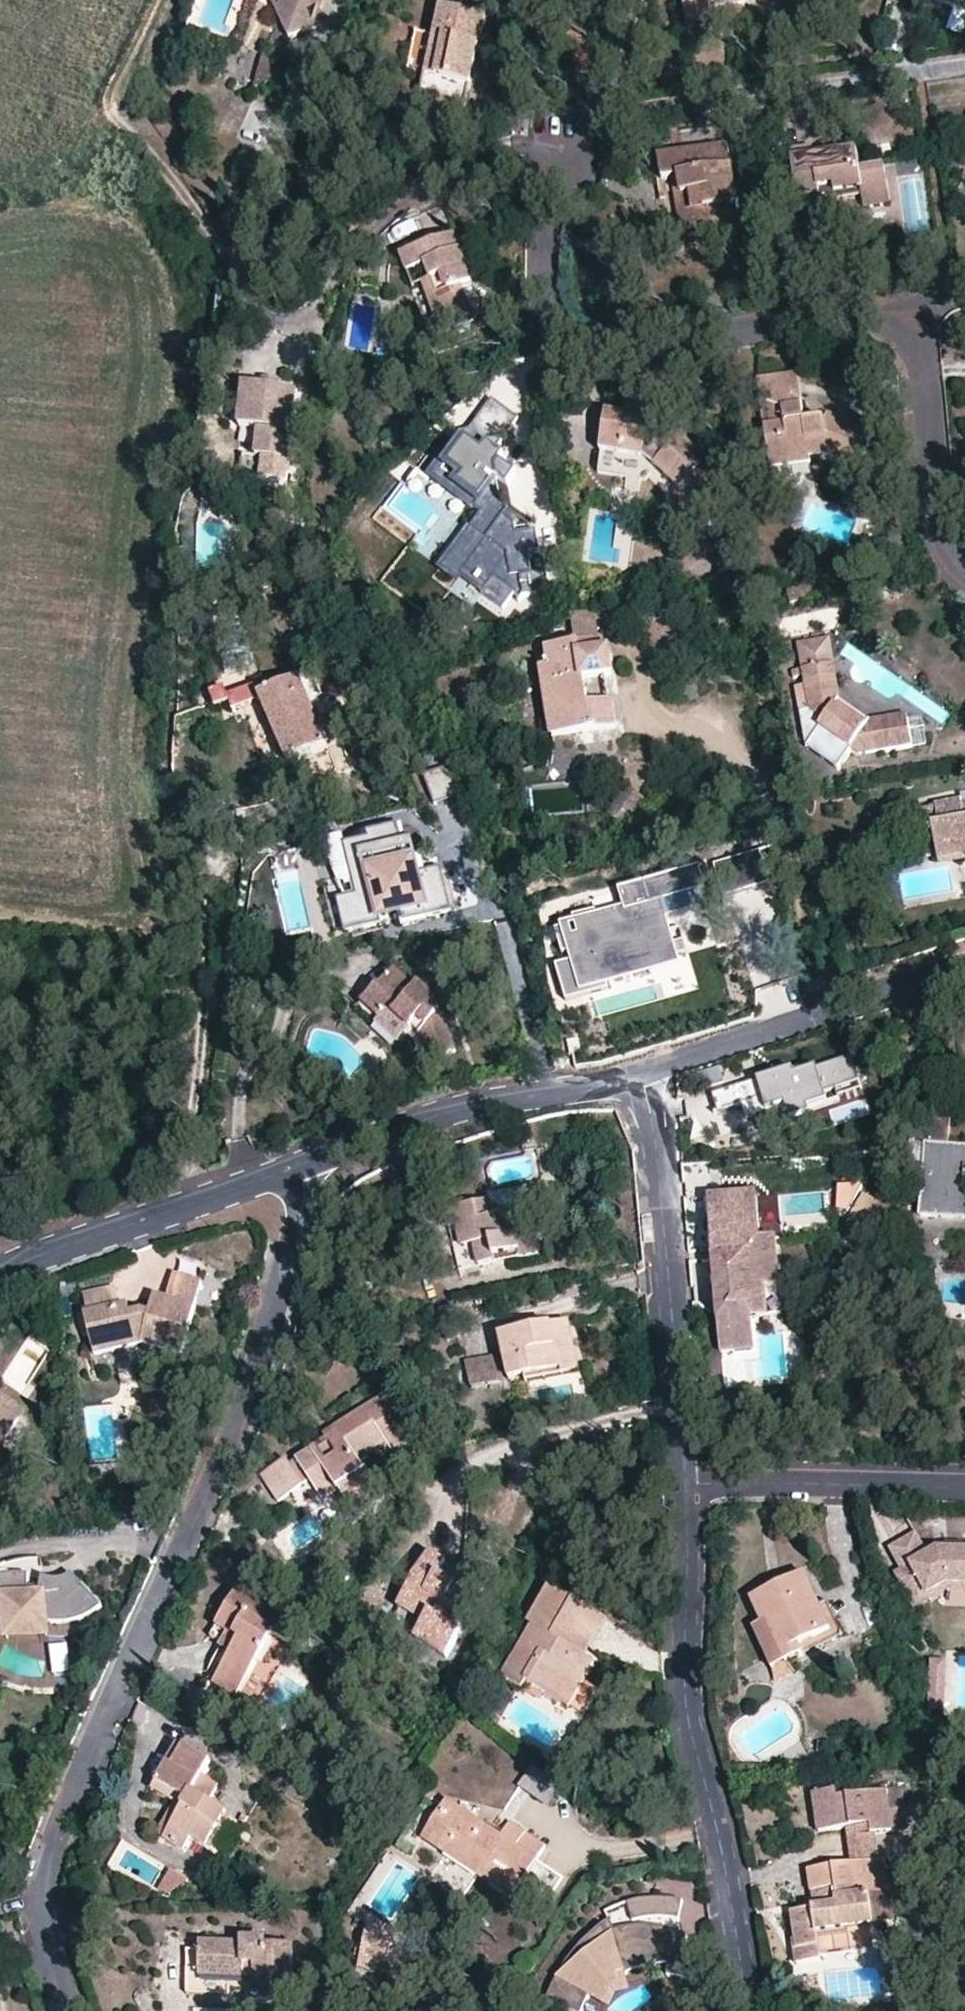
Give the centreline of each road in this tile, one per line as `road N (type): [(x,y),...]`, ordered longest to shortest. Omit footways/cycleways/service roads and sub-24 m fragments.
road 1 (residential): [(305,1164),(304,1201),(259,1367),(47,1867),(41,1920),(67,2010)]
road 2 (residential): [(610,116),(579,124),(558,144),(550,309),(553,329),(567,341),(605,351),(644,348),(909,299)]
road 3 (track): [(558,144),(527,143),(473,159),(394,207),(346,256),(313,314),(296,318),(272,315),(243,286),(244,244),(270,125)]
road 4 (residential): [(686,1485),(686,1710),(720,1833),(744,2010)]
road 5 (residential): [(641,1075),(658,1156),(686,1485)]
road 6 (residential): [(641,1075),(469,1108),(305,1164)]
road 7 (residential): [(964,968),(641,1075)]
road 8 (residential): [(305,1164),(0,1273)]
road 9 (residential): [(909,299),(943,538),(964,576)]
road 10 (residential): [(964,1490),(686,1485)]

